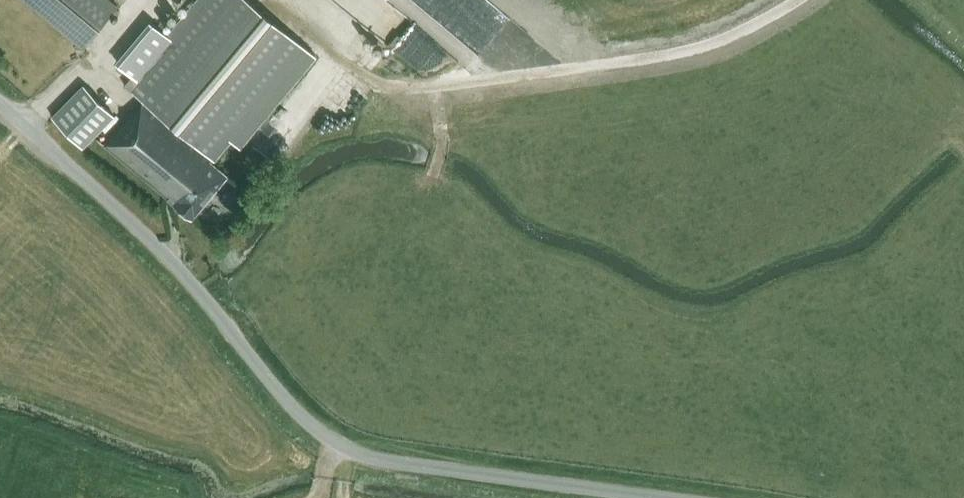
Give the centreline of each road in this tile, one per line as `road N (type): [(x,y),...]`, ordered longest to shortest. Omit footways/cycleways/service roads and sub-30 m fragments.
road 1 (unclassified): [(653,497),(389,462),(344,449),(284,397),(166,255),(0,104)]
road 2 (track): [(270,0),(351,67),(400,87),(662,57),(724,40),(795,0)]

